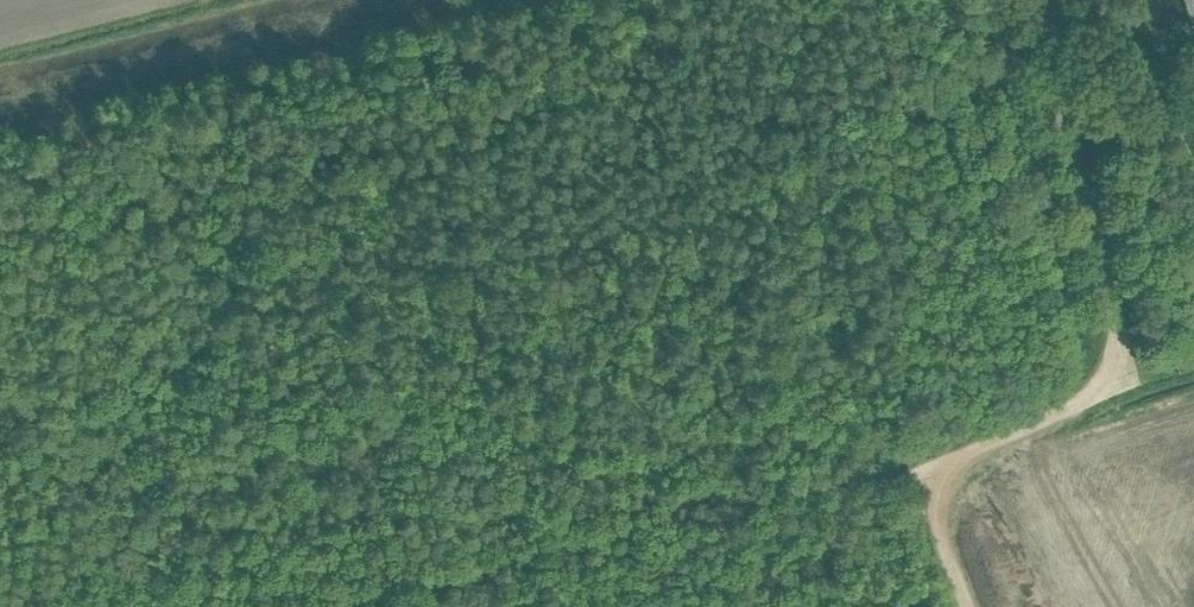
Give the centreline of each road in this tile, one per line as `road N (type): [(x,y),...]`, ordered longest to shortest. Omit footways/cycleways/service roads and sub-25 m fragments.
road 1 (unclassified): [(970,606),(934,512),(953,460),(1111,382),(1115,311),(1036,0)]

